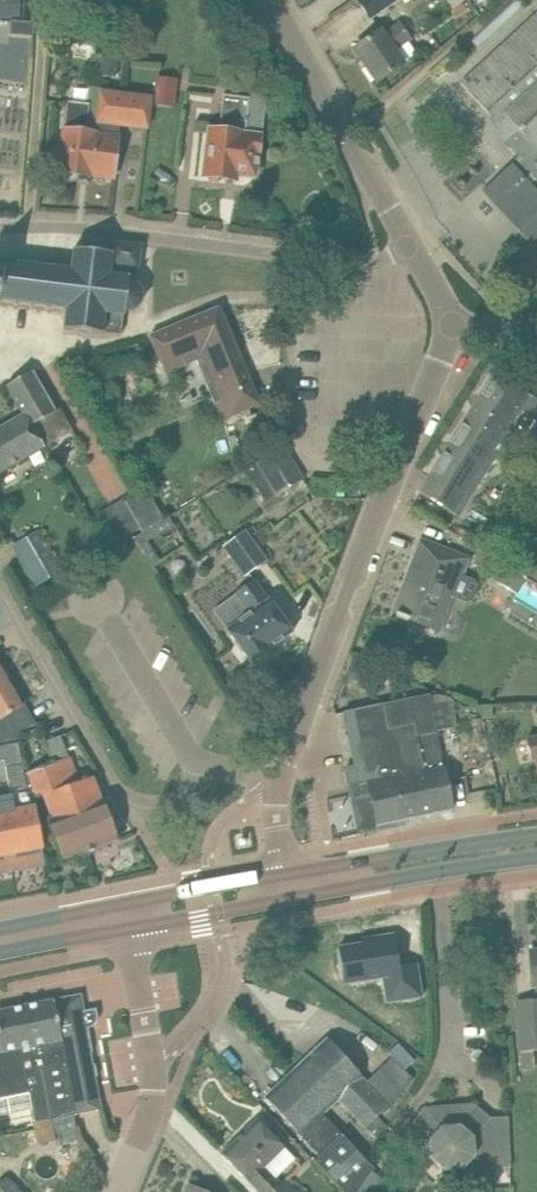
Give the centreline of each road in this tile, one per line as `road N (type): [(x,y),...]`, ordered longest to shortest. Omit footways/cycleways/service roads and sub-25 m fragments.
road 1 (residential): [(273,786),(401,470),(452,311)]
road 2 (residential): [(0,229),(95,227),(357,263),(414,246)]
road 3 (residential): [(273,786),(221,765),(180,801),(157,810),(132,805),(0,588)]
road 4 (unclassified): [(113,1191),(152,1114),(157,1071),(128,915)]
road 5 (residential): [(414,246),(273,0)]
road 6 (primary): [(536,832),(409,853),(340,876)]
road 7 (primary): [(340,876),(419,875),(536,853)]
road 8 (primary): [(128,915),(287,885)]
road 9 (primary): [(0,940),(128,915)]

